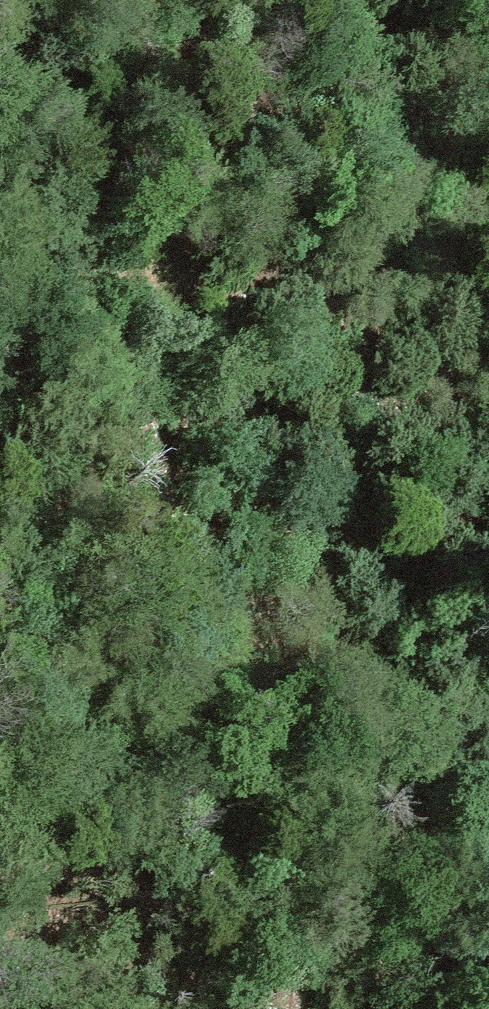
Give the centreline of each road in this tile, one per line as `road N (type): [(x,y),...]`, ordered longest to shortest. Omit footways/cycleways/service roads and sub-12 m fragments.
road 1 (track): [(321,1008),(311,859),(178,430),(164,358),(182,0)]
road 2 (motorway): [(0,93),(345,1008)]

